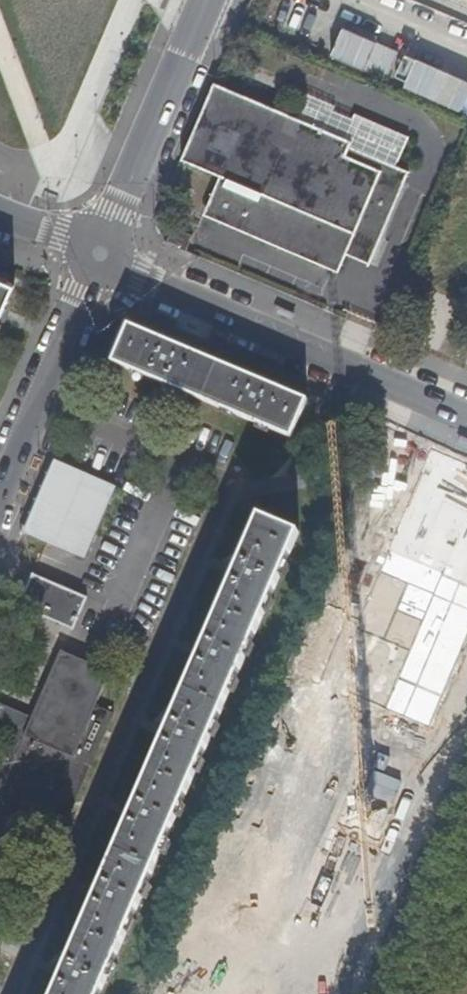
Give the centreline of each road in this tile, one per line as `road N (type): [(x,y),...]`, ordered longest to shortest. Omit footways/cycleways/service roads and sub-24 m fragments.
road 1 (residential): [(13,993),(231,480),(41,400)]
road 2 (tertiary): [(100,255),(466,413)]
road 3 (tertiary): [(100,255),(211,0)]
road 4 (tertiary): [(466,782),(376,993)]
road 5 (tertiary): [(100,255),(41,400)]

